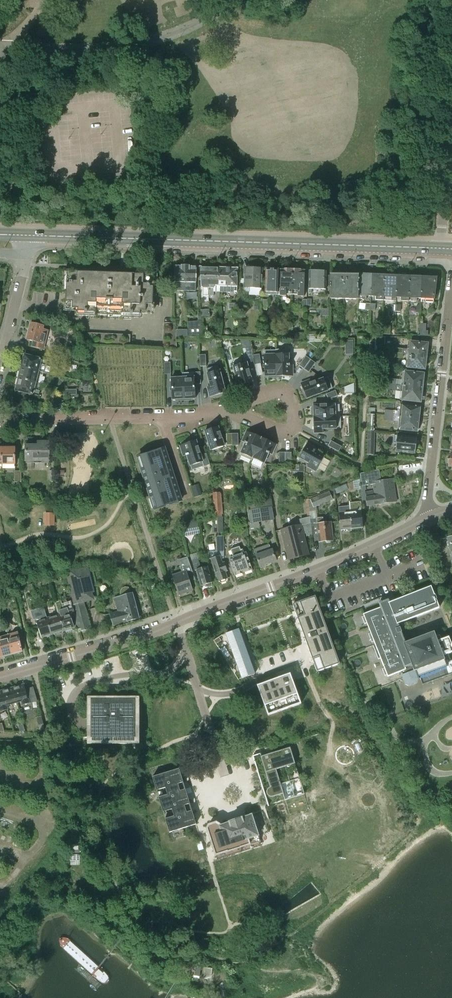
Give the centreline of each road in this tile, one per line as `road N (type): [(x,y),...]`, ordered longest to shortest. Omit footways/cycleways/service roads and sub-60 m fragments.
road 1 (primary): [(31,235),(441,249)]
road 2 (residential): [(176,623),(427,518)]
road 3 (residential): [(451,278),(427,518)]
road 4 (unclassified): [(235,0),(142,43),(7,46)]
road 5 (residential): [(0,677),(176,623)]
road 6 (residential): [(162,416),(0,420)]
road 7 (residential): [(186,654),(232,802)]
road 8 (residential): [(186,654),(160,675),(88,682),(74,693),(72,716)]
road 9 (residential): [(159,327),(82,323),(16,303)]
road 10 (residential): [(233,409),(266,428),(293,428),(284,395),(252,400)]
road 11 (residential): [(441,249),(451,127)]

